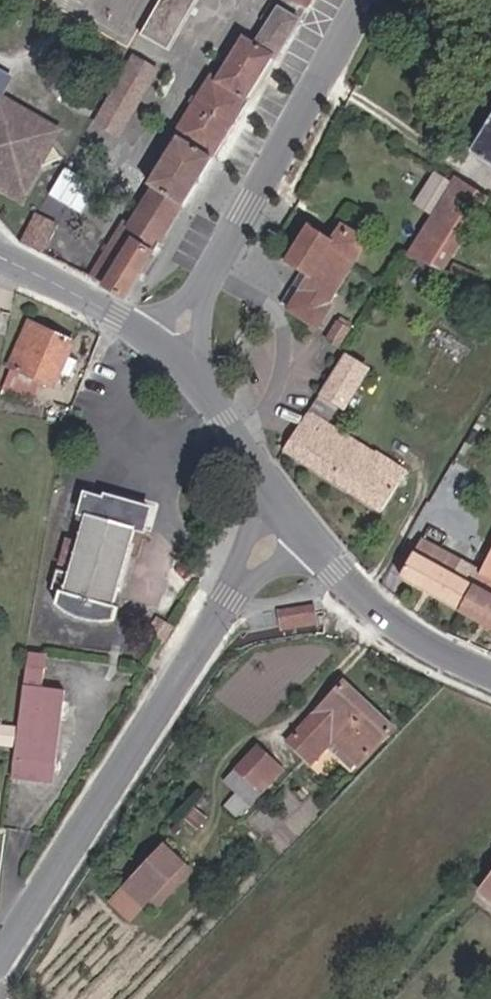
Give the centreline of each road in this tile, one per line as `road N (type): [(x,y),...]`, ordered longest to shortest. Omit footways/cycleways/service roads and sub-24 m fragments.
road 1 (unclassified): [(285,516),(0,960)]
road 2 (unclassified): [(364,0),(165,357)]
road 3 (tertiary): [(490,676),(449,660),(359,597),(285,516)]
road 4 (tertiary): [(285,516),(225,422),(165,357)]
road 5 (tertiary): [(165,357),(115,316),(0,264)]

